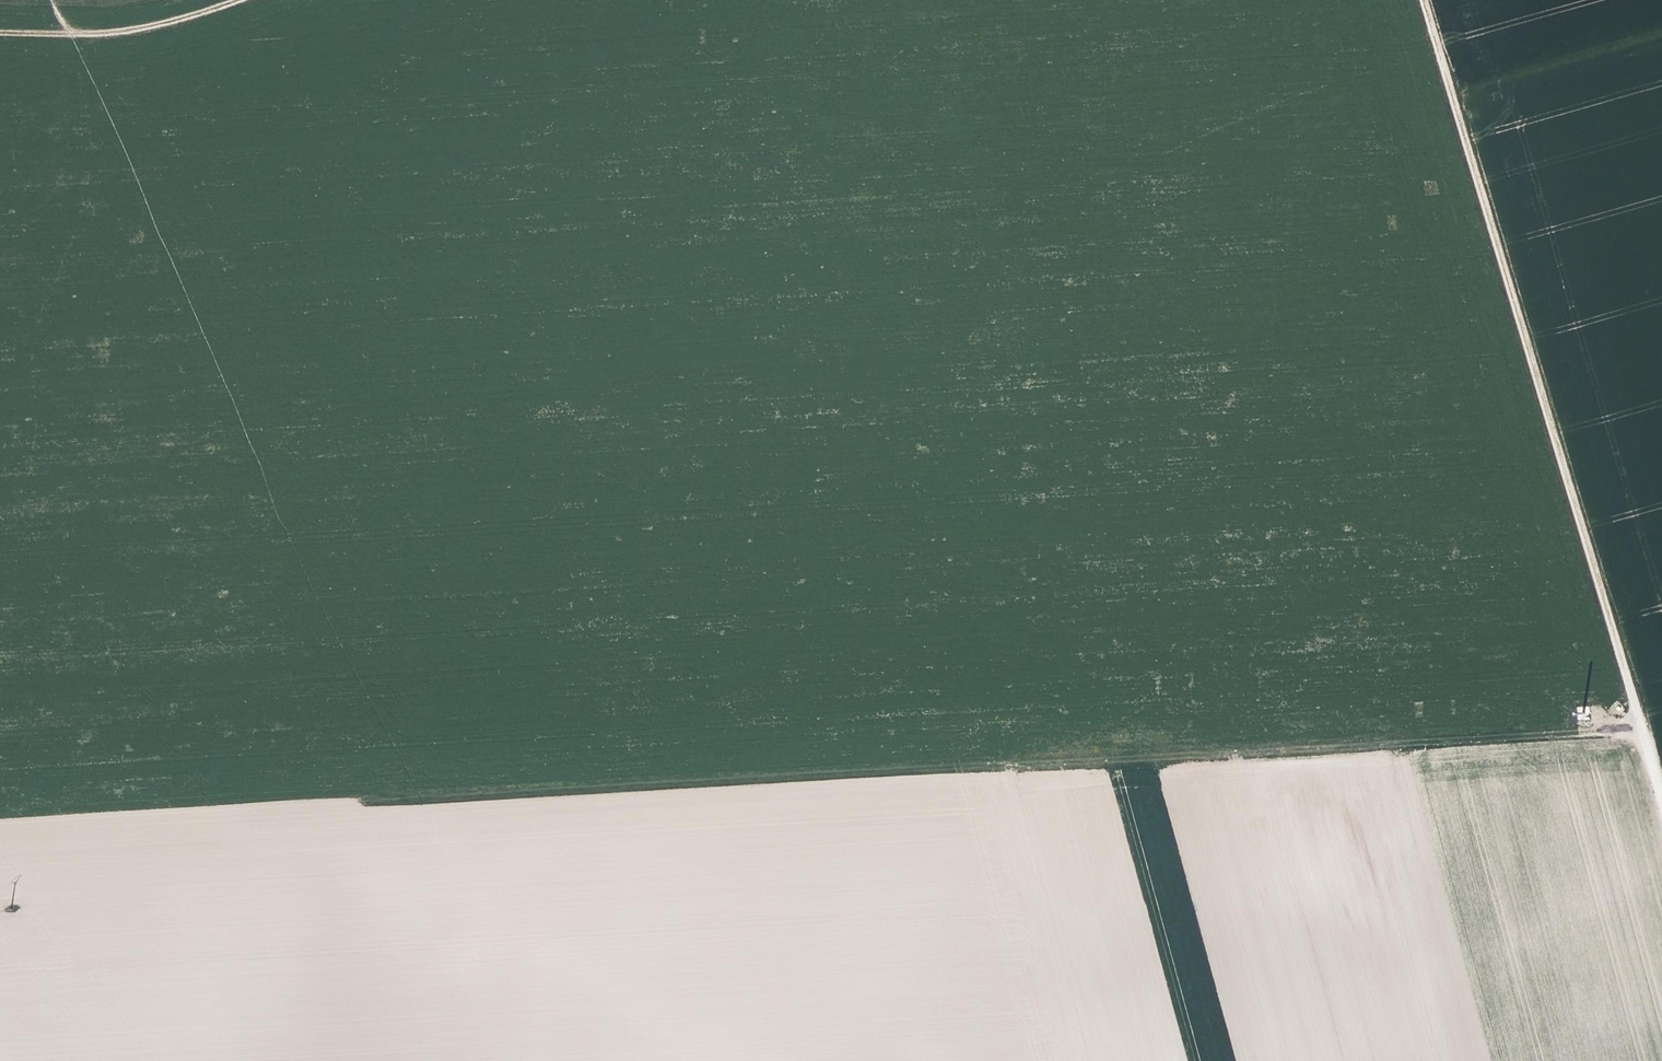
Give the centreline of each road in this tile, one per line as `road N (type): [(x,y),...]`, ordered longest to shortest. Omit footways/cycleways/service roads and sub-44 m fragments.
road 1 (track): [(0,835),(397,802),(1643,736)]
road 2 (track): [(1643,736),(1426,0)]

